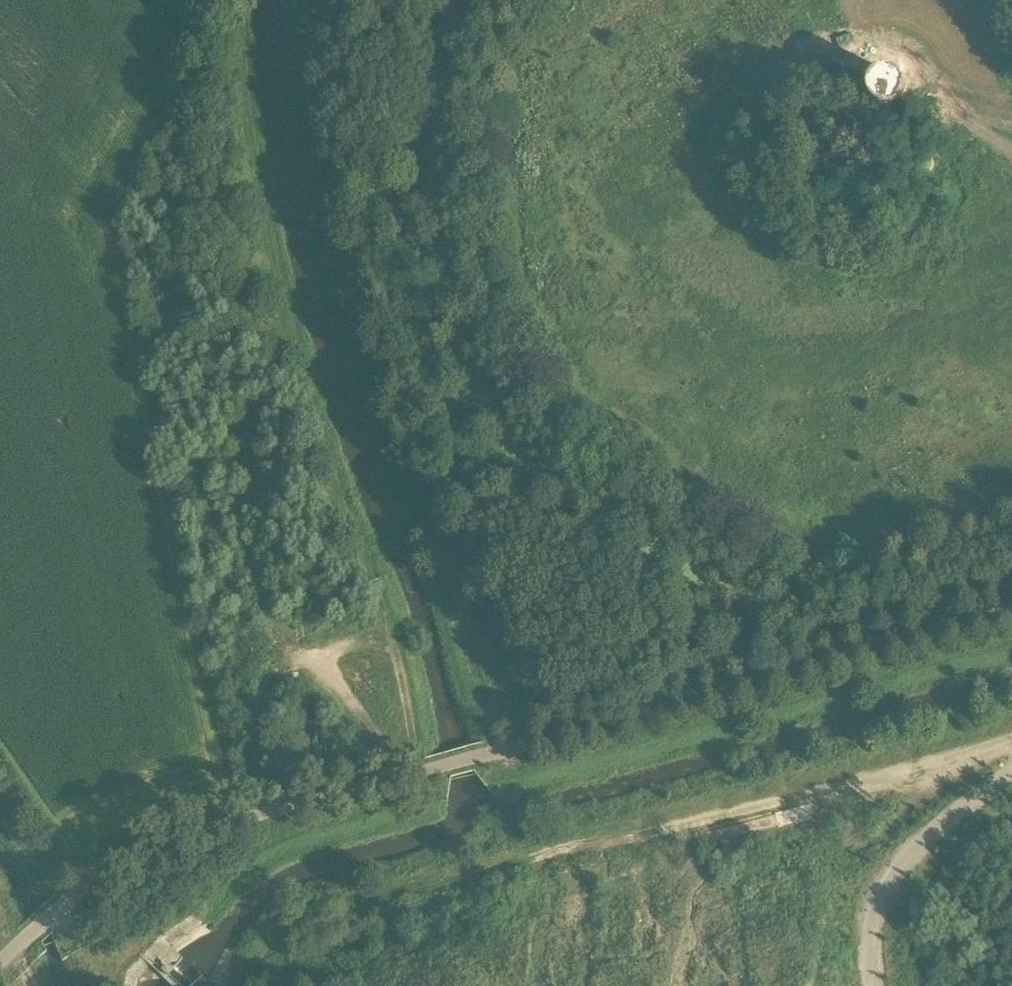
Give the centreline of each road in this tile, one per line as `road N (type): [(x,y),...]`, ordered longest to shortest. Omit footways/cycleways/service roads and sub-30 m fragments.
road 1 (unclassified): [(0,961),(112,867),(169,839),(1011,611)]
road 2 (track): [(583,862),(533,856),(323,898),(222,985)]
road 3 (track): [(1011,772),(896,875),(866,931),(878,985)]
road 4 (track): [(919,0),(968,202),(1011,242)]

